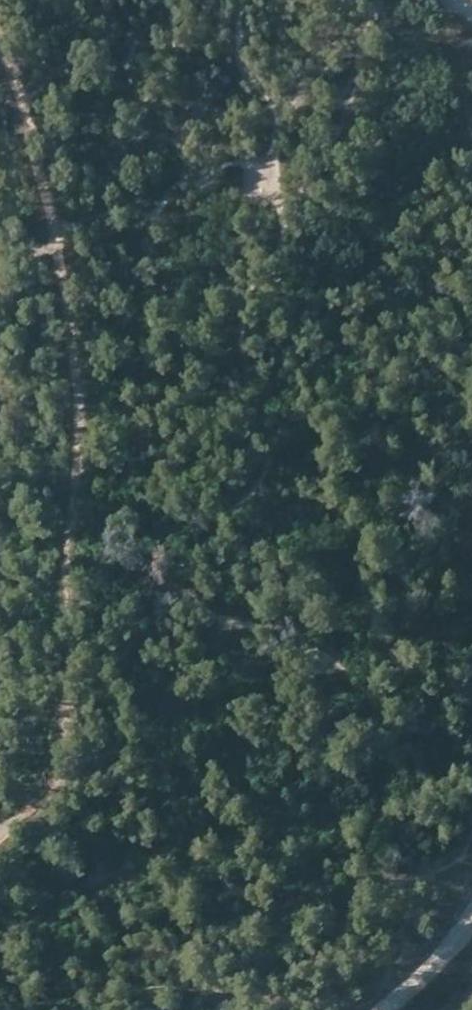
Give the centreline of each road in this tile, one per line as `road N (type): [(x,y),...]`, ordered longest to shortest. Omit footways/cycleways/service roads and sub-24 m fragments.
road 1 (track): [(471,915),(385,1009)]

